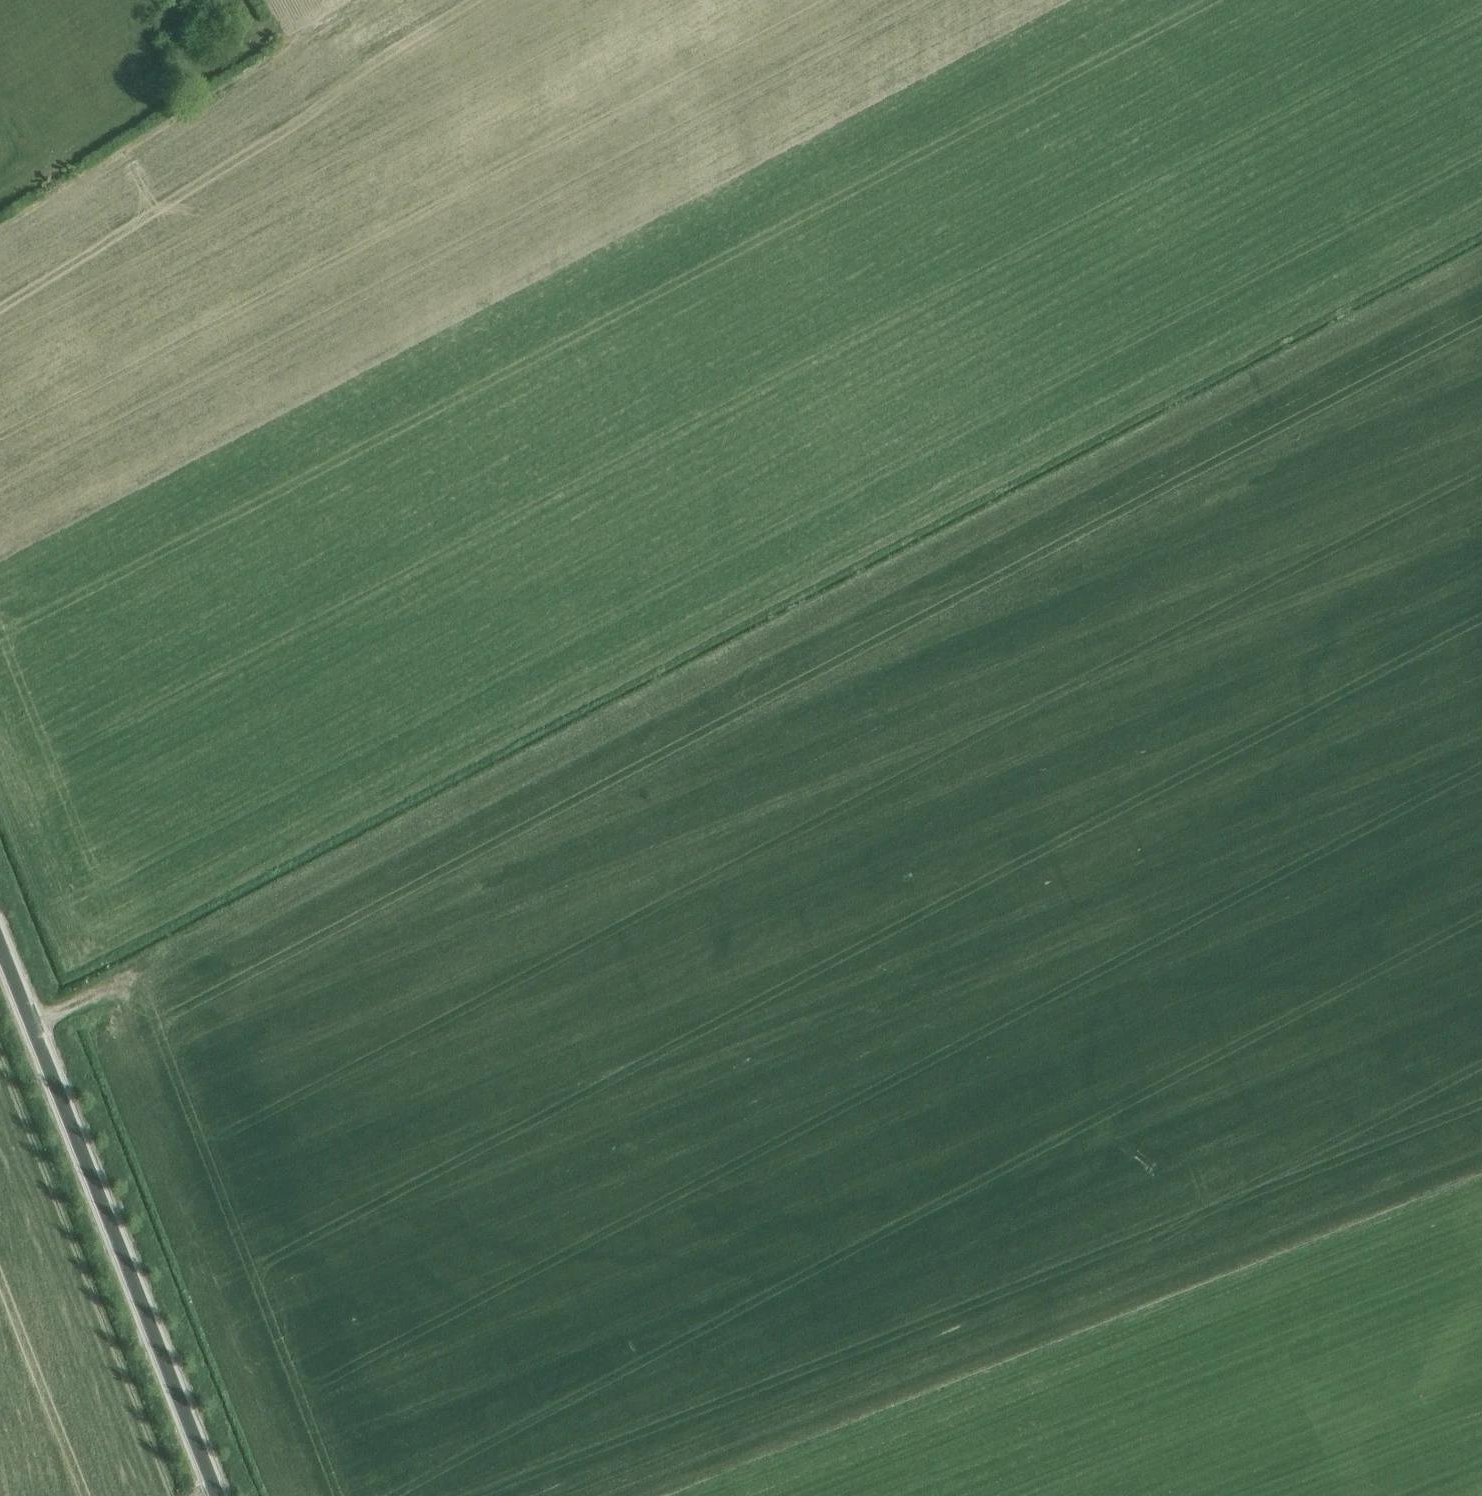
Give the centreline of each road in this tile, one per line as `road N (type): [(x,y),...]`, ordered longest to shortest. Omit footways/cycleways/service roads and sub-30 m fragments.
road 1 (tertiary): [(212,1495),(0,965)]

